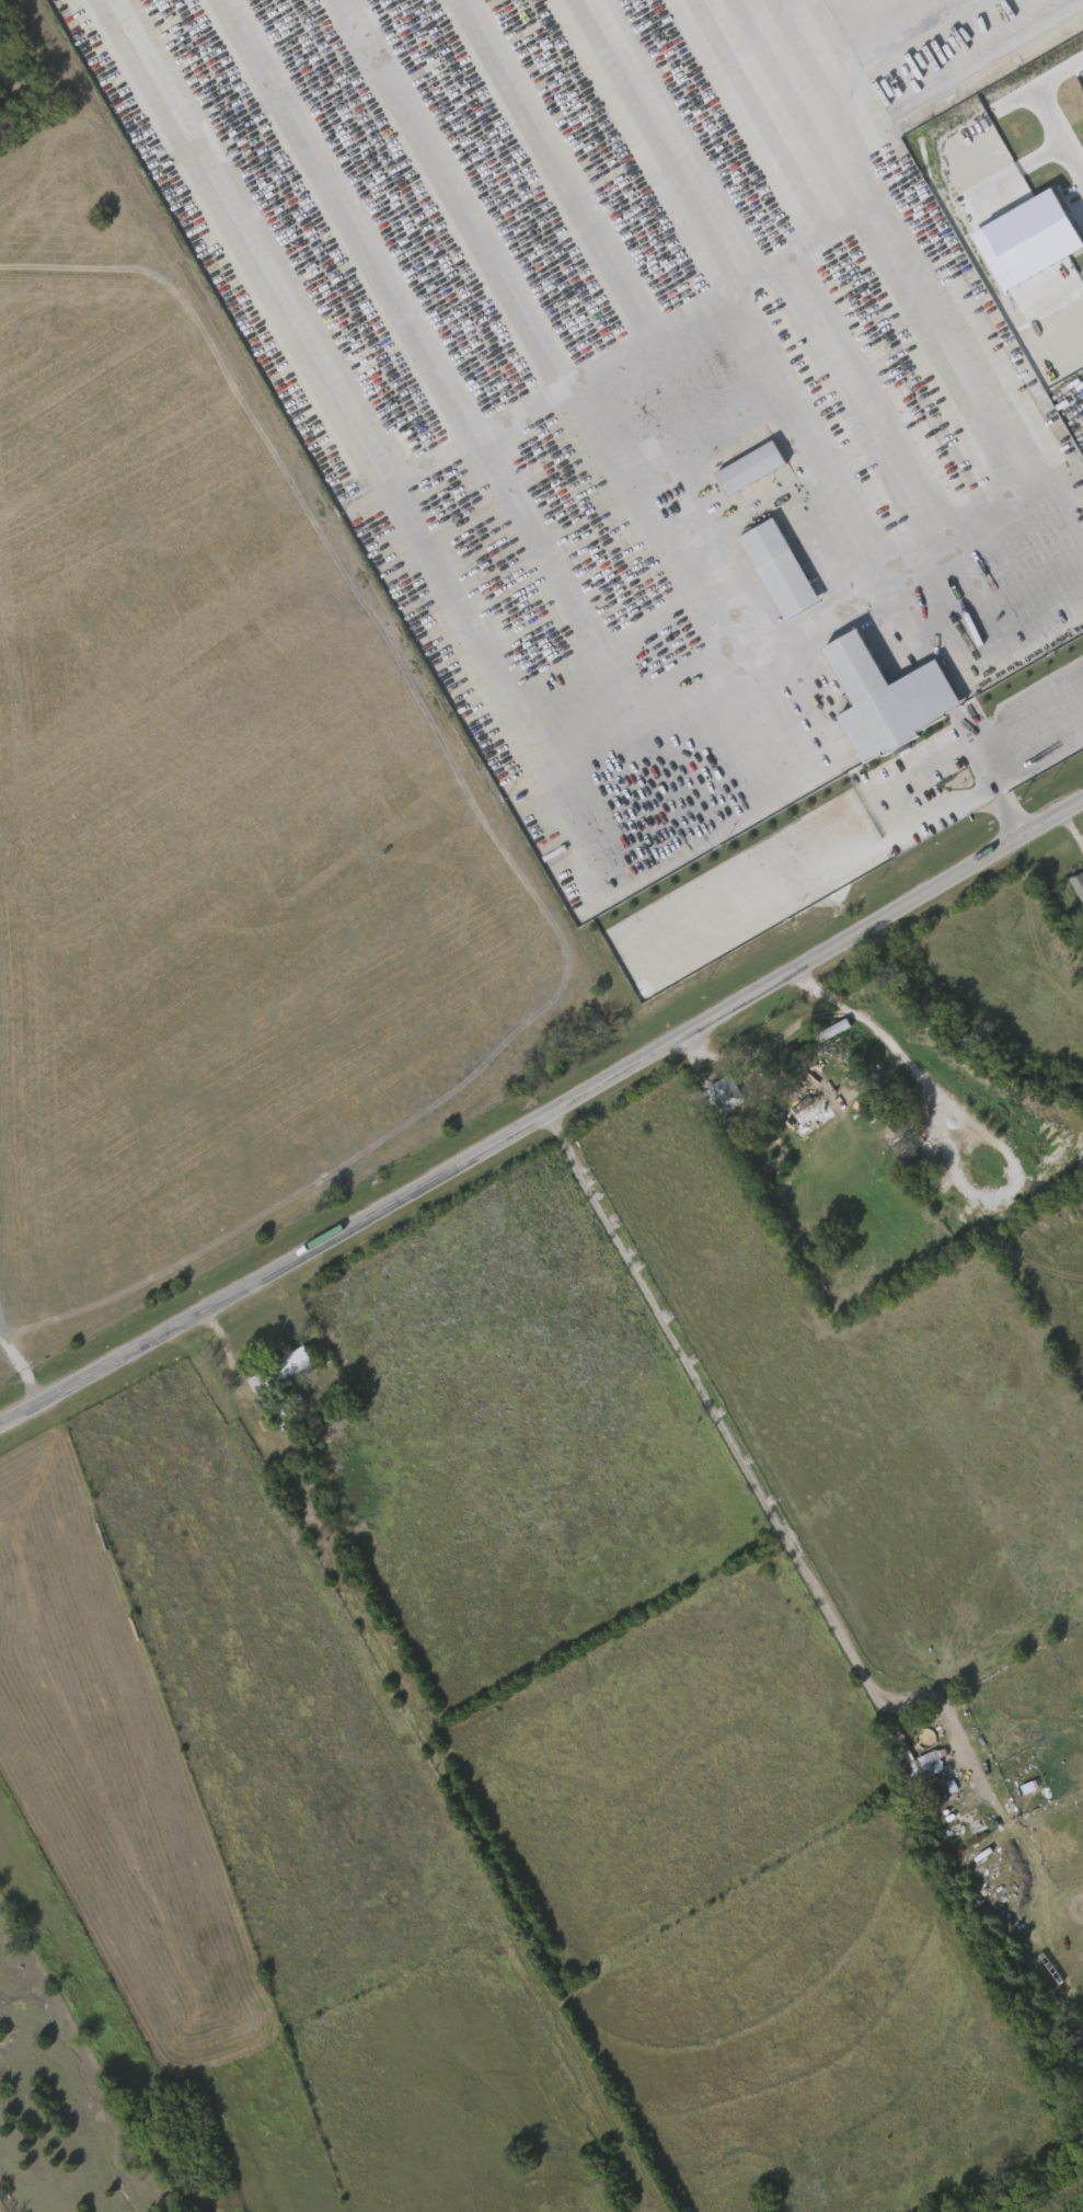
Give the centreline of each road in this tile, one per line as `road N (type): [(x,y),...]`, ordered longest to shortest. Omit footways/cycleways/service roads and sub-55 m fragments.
road 1 (primary): [(1082,803),(0,1426)]

